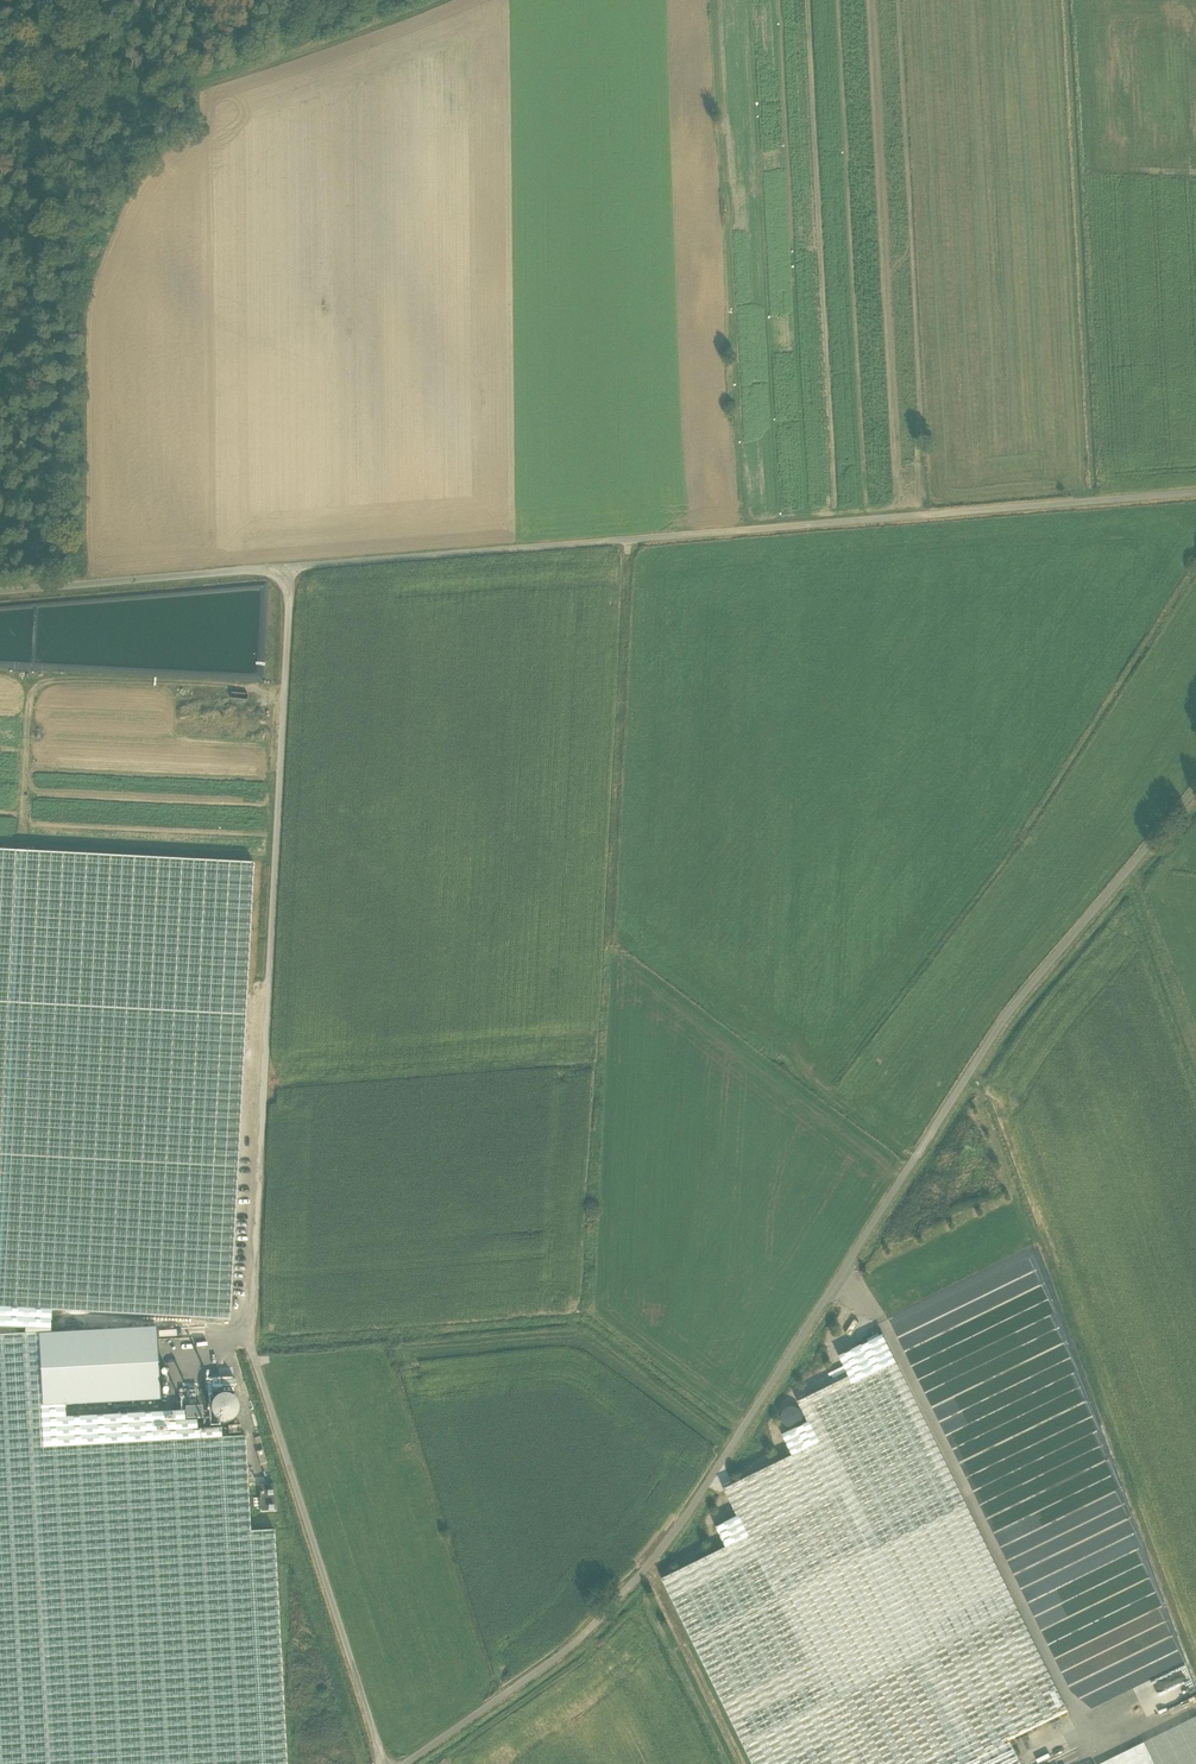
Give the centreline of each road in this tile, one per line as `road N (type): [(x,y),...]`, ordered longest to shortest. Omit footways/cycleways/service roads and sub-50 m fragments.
road 1 (track): [(405,1763),(570,1648),(660,1554),(1003,1019),(1195,790)]
road 2 (track): [(384,1763),(250,1341),(291,567)]
road 3 (track): [(1195,492),(0,591)]
road 4 (track): [(745,1428),(598,1322),(589,1299),(629,539)]
road 5 (track): [(425,0),(191,93),(70,127),(0,126)]
road 6 (track): [(1195,1045),(1131,868)]

